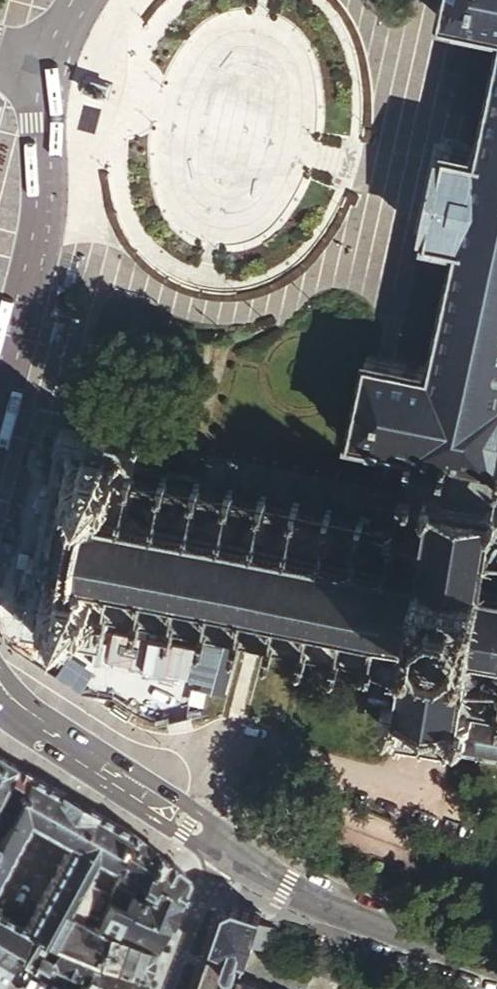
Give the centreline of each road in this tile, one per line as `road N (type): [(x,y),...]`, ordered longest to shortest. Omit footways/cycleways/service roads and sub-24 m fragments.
road 1 (tertiary): [(222,845),(334,910),(496,964)]
road 2 (tertiary): [(0,688),(34,720),(222,845)]
road 3 (residential): [(165,988),(222,845)]

